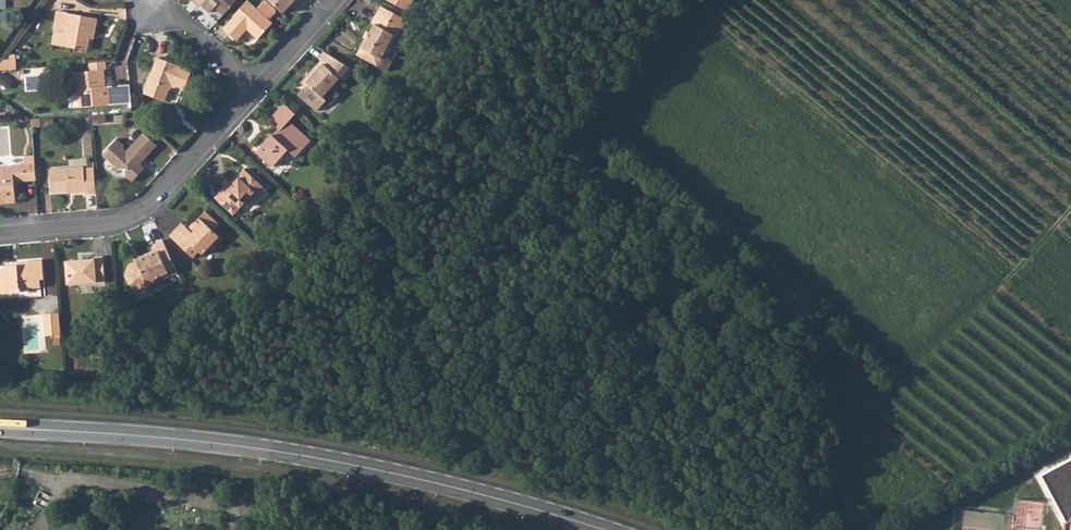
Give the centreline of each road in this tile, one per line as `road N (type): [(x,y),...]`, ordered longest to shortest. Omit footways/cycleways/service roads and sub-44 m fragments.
road 1 (secondary): [(612,529),(340,459),(174,437),(0,428)]
road 2 (residential): [(0,236),(117,224),(153,207),(256,91)]
road 3 (residential): [(256,91),(174,19),(129,0)]
road 4 (residential): [(256,91),(337,0)]

